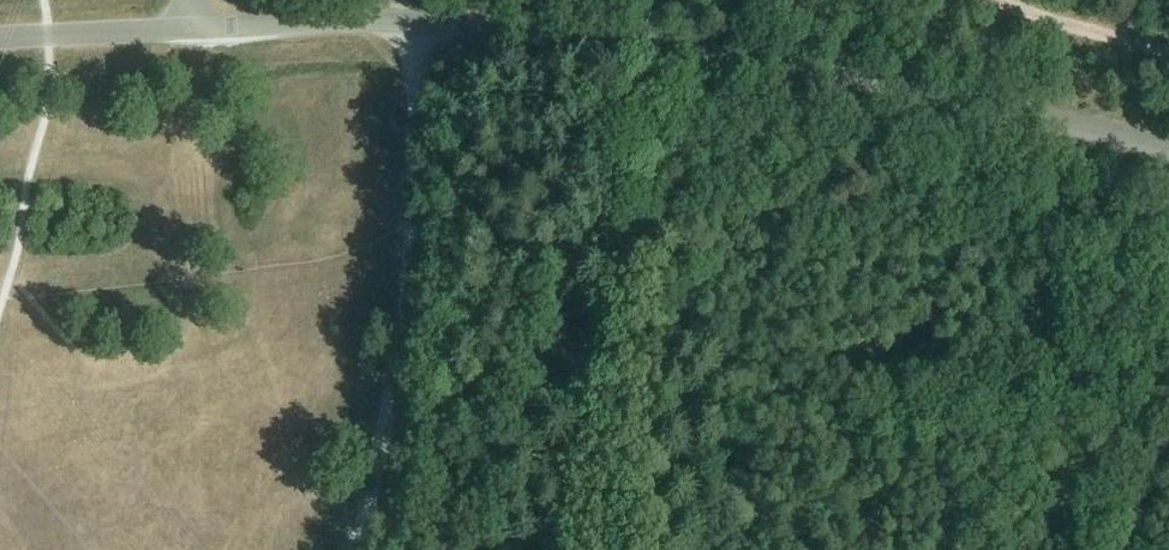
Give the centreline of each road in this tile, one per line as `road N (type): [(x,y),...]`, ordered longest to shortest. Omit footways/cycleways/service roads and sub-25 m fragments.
road 1 (unclassified): [(188,29),(357,20),(546,34),(836,76),(1168,148)]
road 2 (unclassified): [(0,40),(188,29)]
road 3 (track): [(1006,0),(1168,50)]

